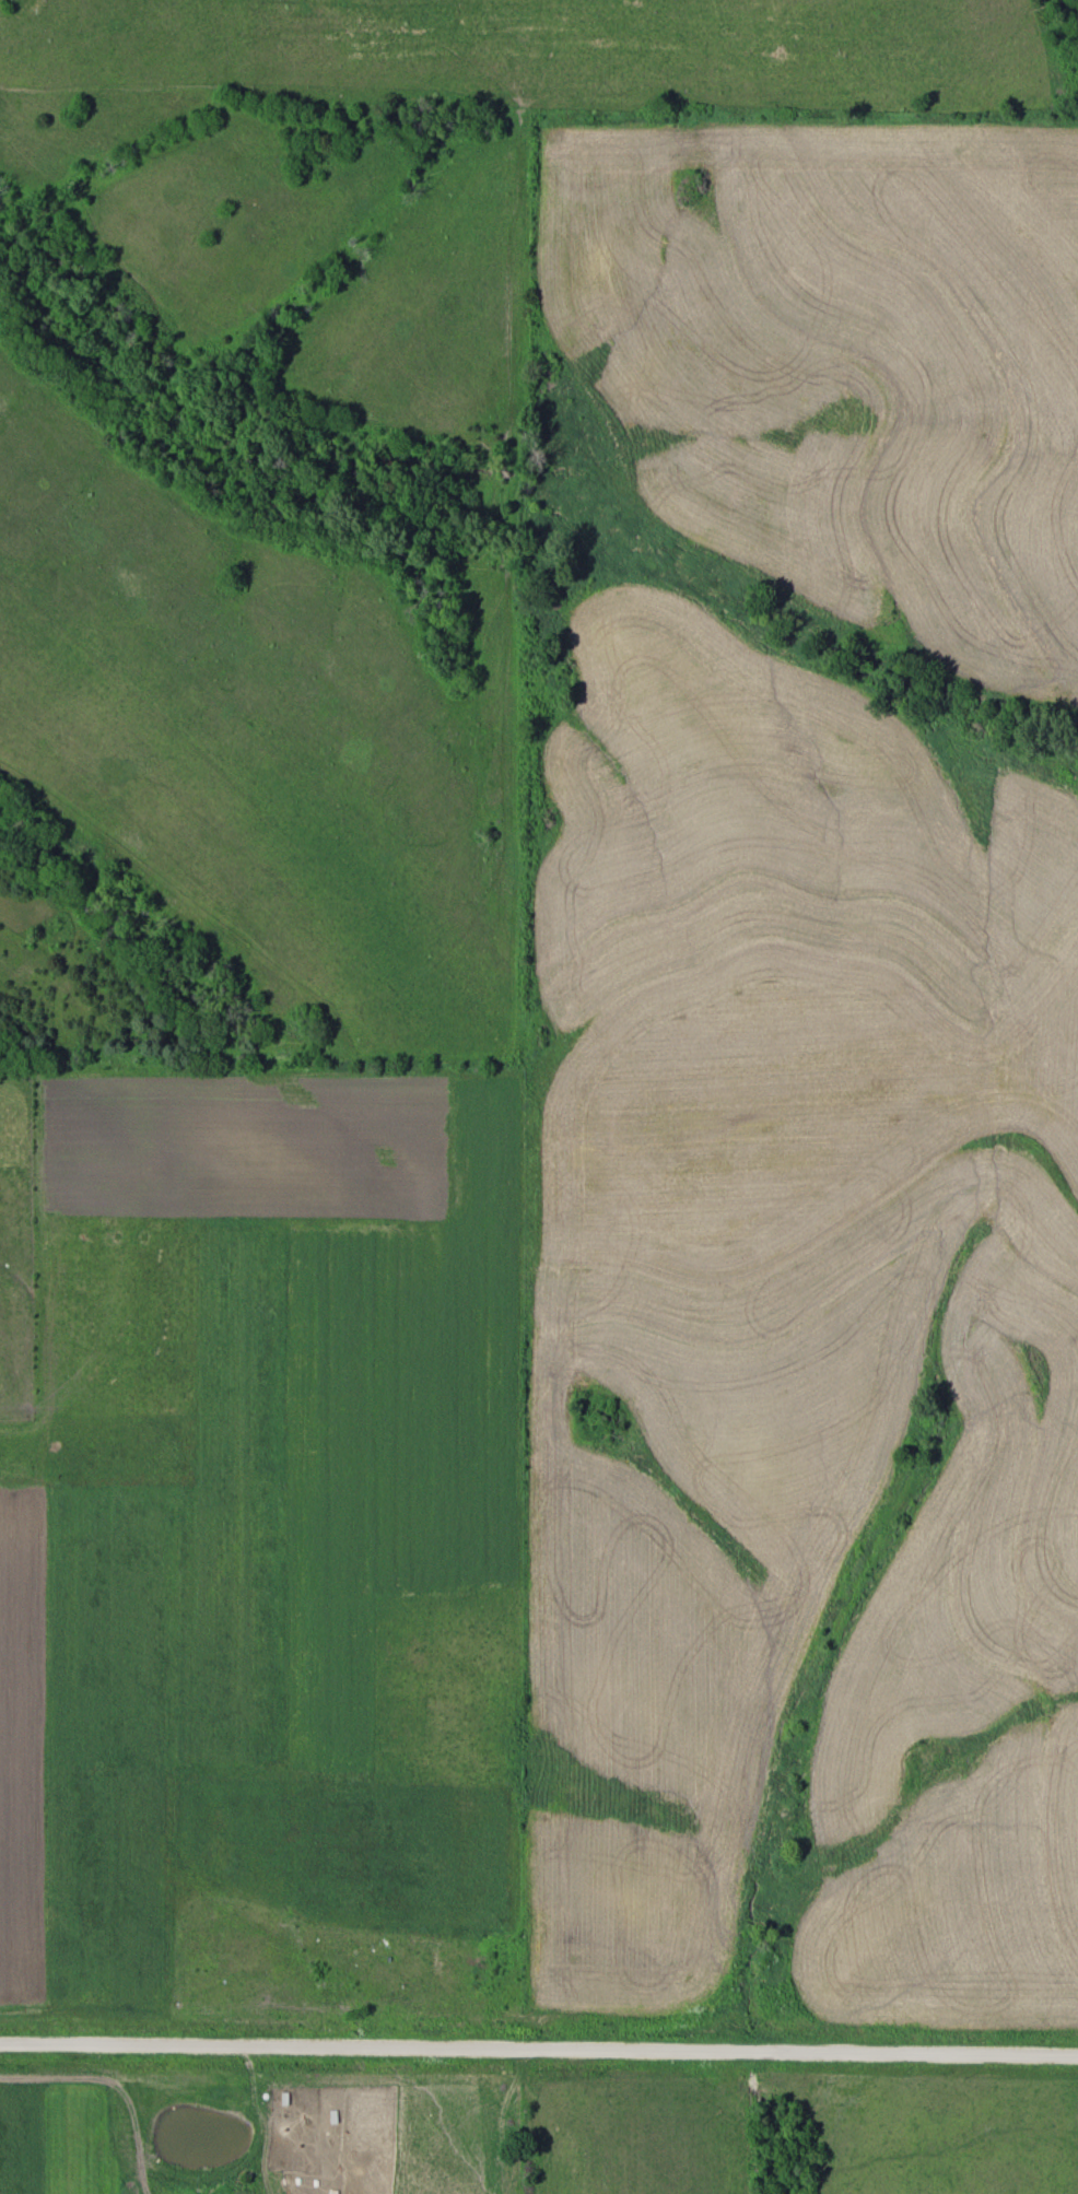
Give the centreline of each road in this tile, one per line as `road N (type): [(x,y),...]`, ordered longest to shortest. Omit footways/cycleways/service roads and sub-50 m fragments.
road 1 (residential): [(1077,2056),(0,2046)]

